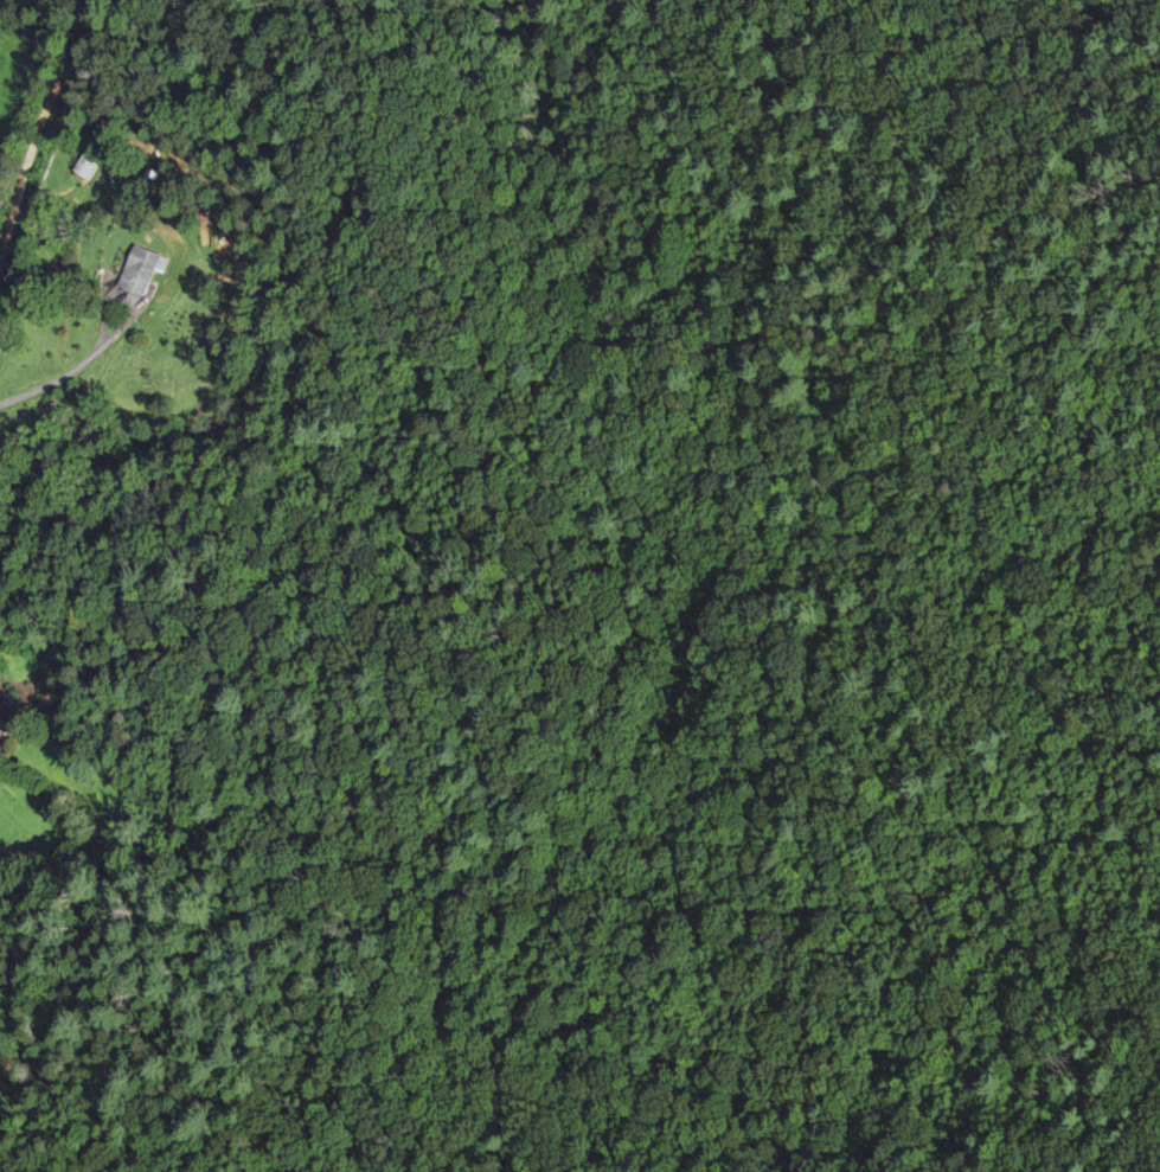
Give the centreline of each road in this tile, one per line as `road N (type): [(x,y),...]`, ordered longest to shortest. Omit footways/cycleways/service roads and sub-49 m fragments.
road 1 (residential): [(0,254),(33,133),(58,78),(115,0)]

